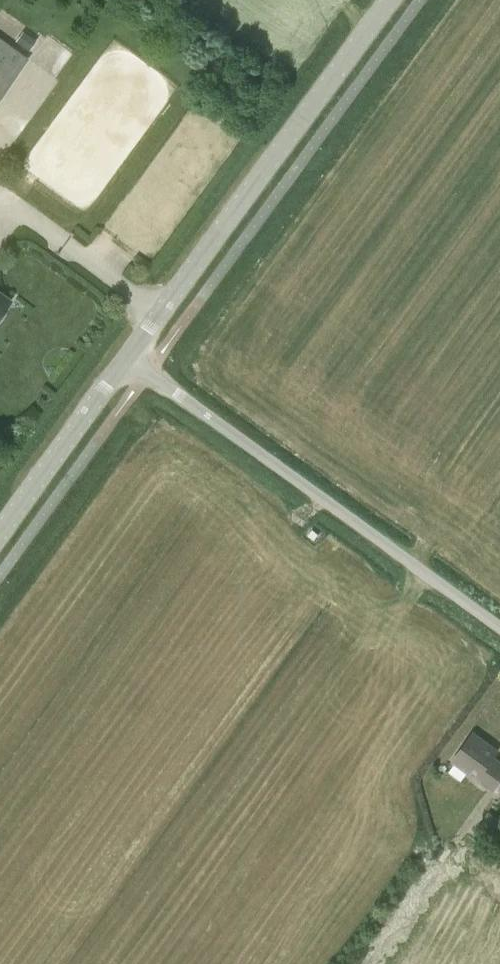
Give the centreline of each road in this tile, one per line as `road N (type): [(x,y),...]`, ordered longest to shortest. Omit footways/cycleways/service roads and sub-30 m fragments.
road 1 (unclassified): [(499,627),(127,358)]
road 2 (tertiary): [(127,358),(390,0)]
road 3 (tertiary): [(0,535),(127,358)]

